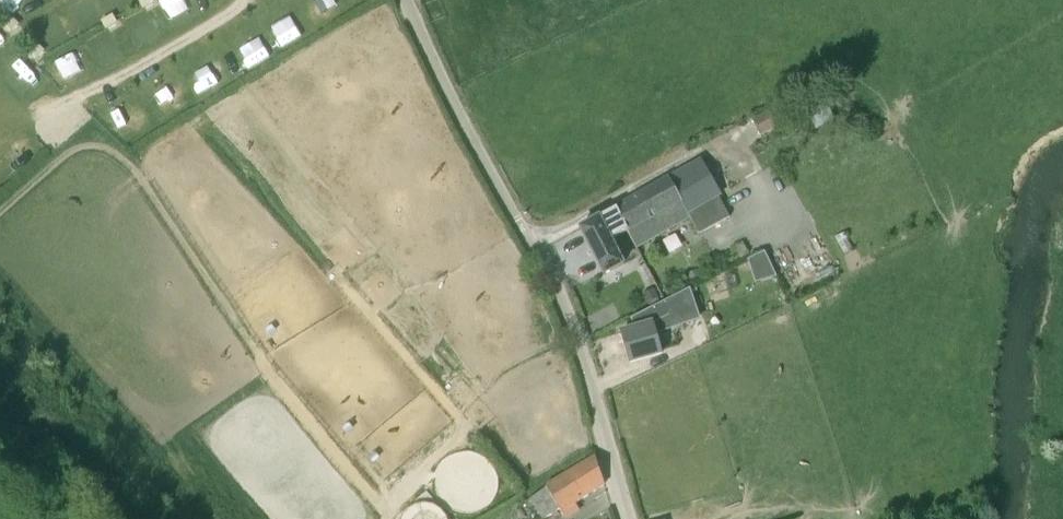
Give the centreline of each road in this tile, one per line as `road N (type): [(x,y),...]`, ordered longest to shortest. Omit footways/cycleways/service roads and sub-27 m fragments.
road 1 (unclassified): [(628,518),(567,315),(407,0)]

